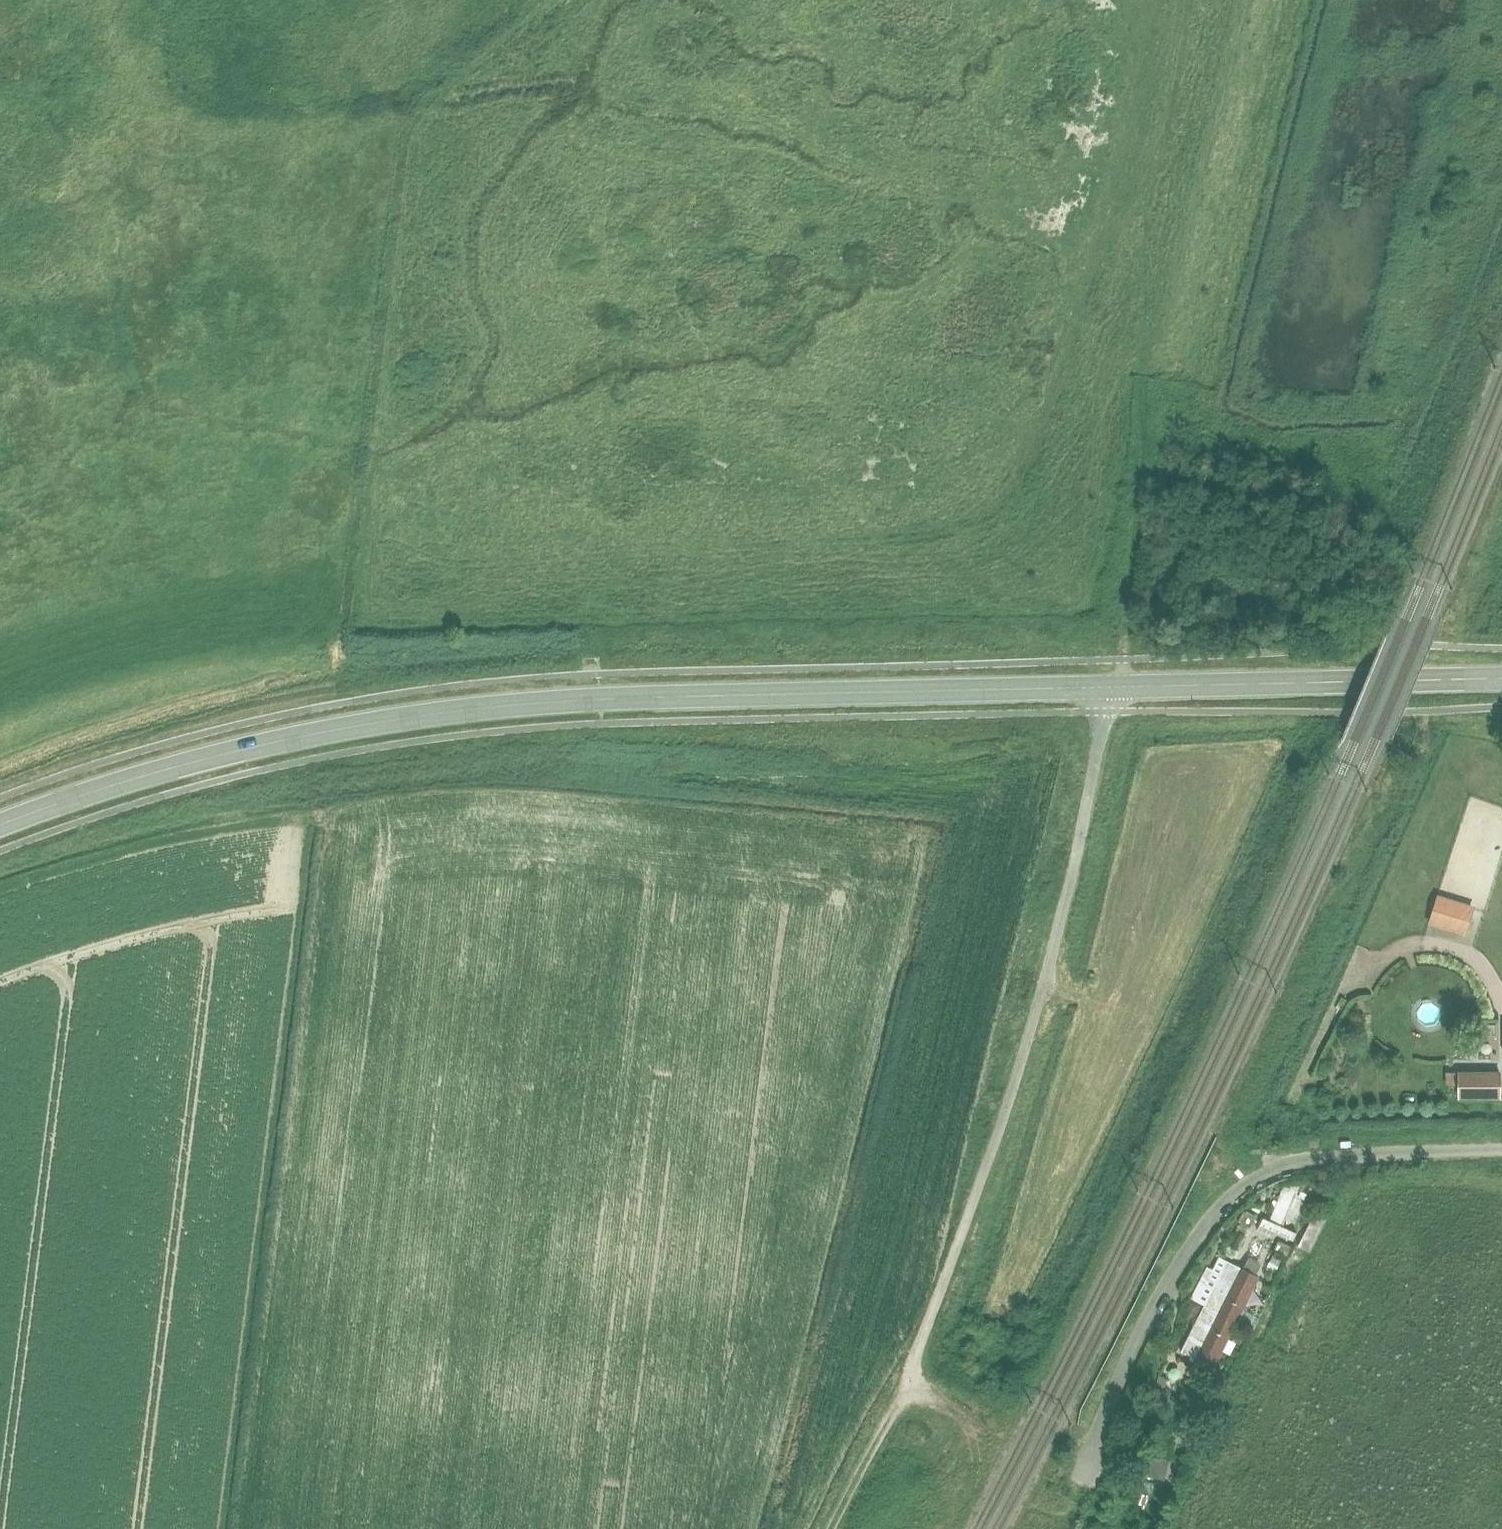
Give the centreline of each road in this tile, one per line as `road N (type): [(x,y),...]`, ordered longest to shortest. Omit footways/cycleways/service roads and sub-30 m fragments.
road 1 (primary): [(0,829),(302,738),(472,708),(604,697),(1115,689)]
road 2 (track): [(913,1388),(918,1348),(1045,994),(1107,711)]
road 3 (unclassified): [(1081,1476),(1183,1256),(1215,1210),(1269,1167),(1340,1153),(1501,1148)]
road 4 (primary): [(1115,689),(1501,678)]
road 5 (track): [(1145,436),(1148,470),(1125,659)]
road 6 (track): [(834,1528),(881,1432),(913,1388)]

